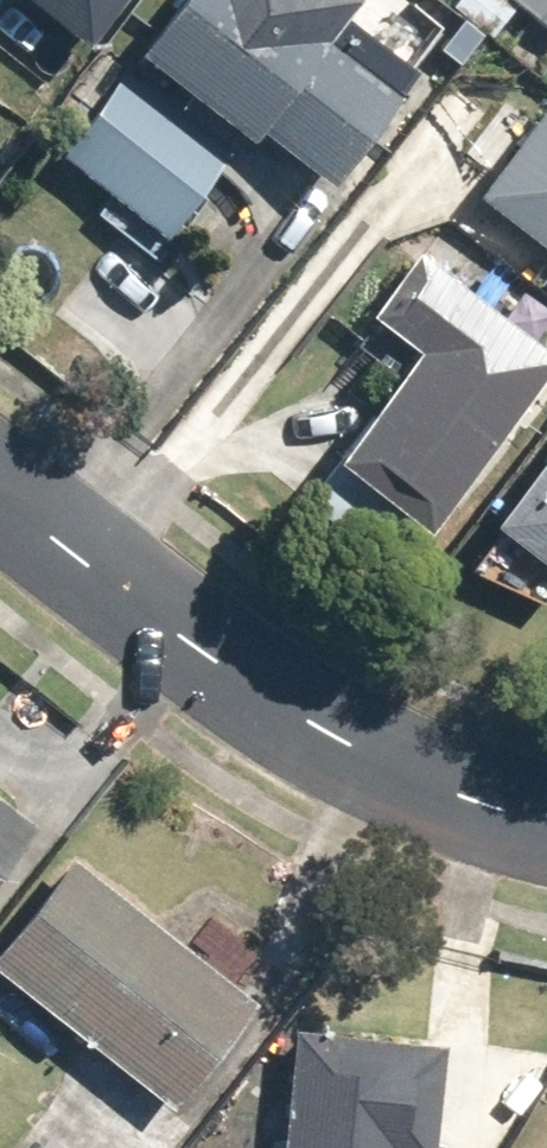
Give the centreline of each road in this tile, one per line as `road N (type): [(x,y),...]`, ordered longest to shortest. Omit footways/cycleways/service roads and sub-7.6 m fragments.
road 1 (residential): [(546,824),(359,754),(199,655),(0,498)]

